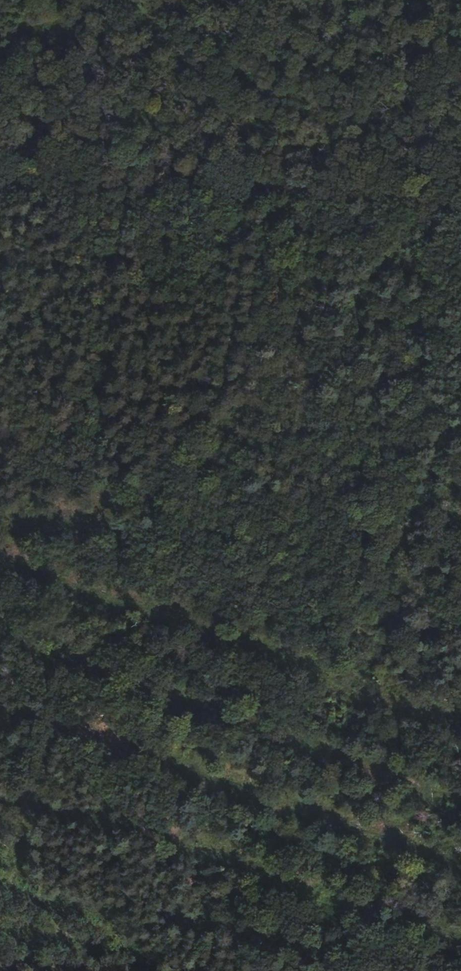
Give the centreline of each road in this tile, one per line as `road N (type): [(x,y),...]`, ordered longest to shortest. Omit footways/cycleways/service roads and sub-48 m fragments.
road 1 (track): [(0,168),(460,204)]
road 2 (track): [(0,665),(270,970)]
road 3 (track): [(0,961),(172,970)]

